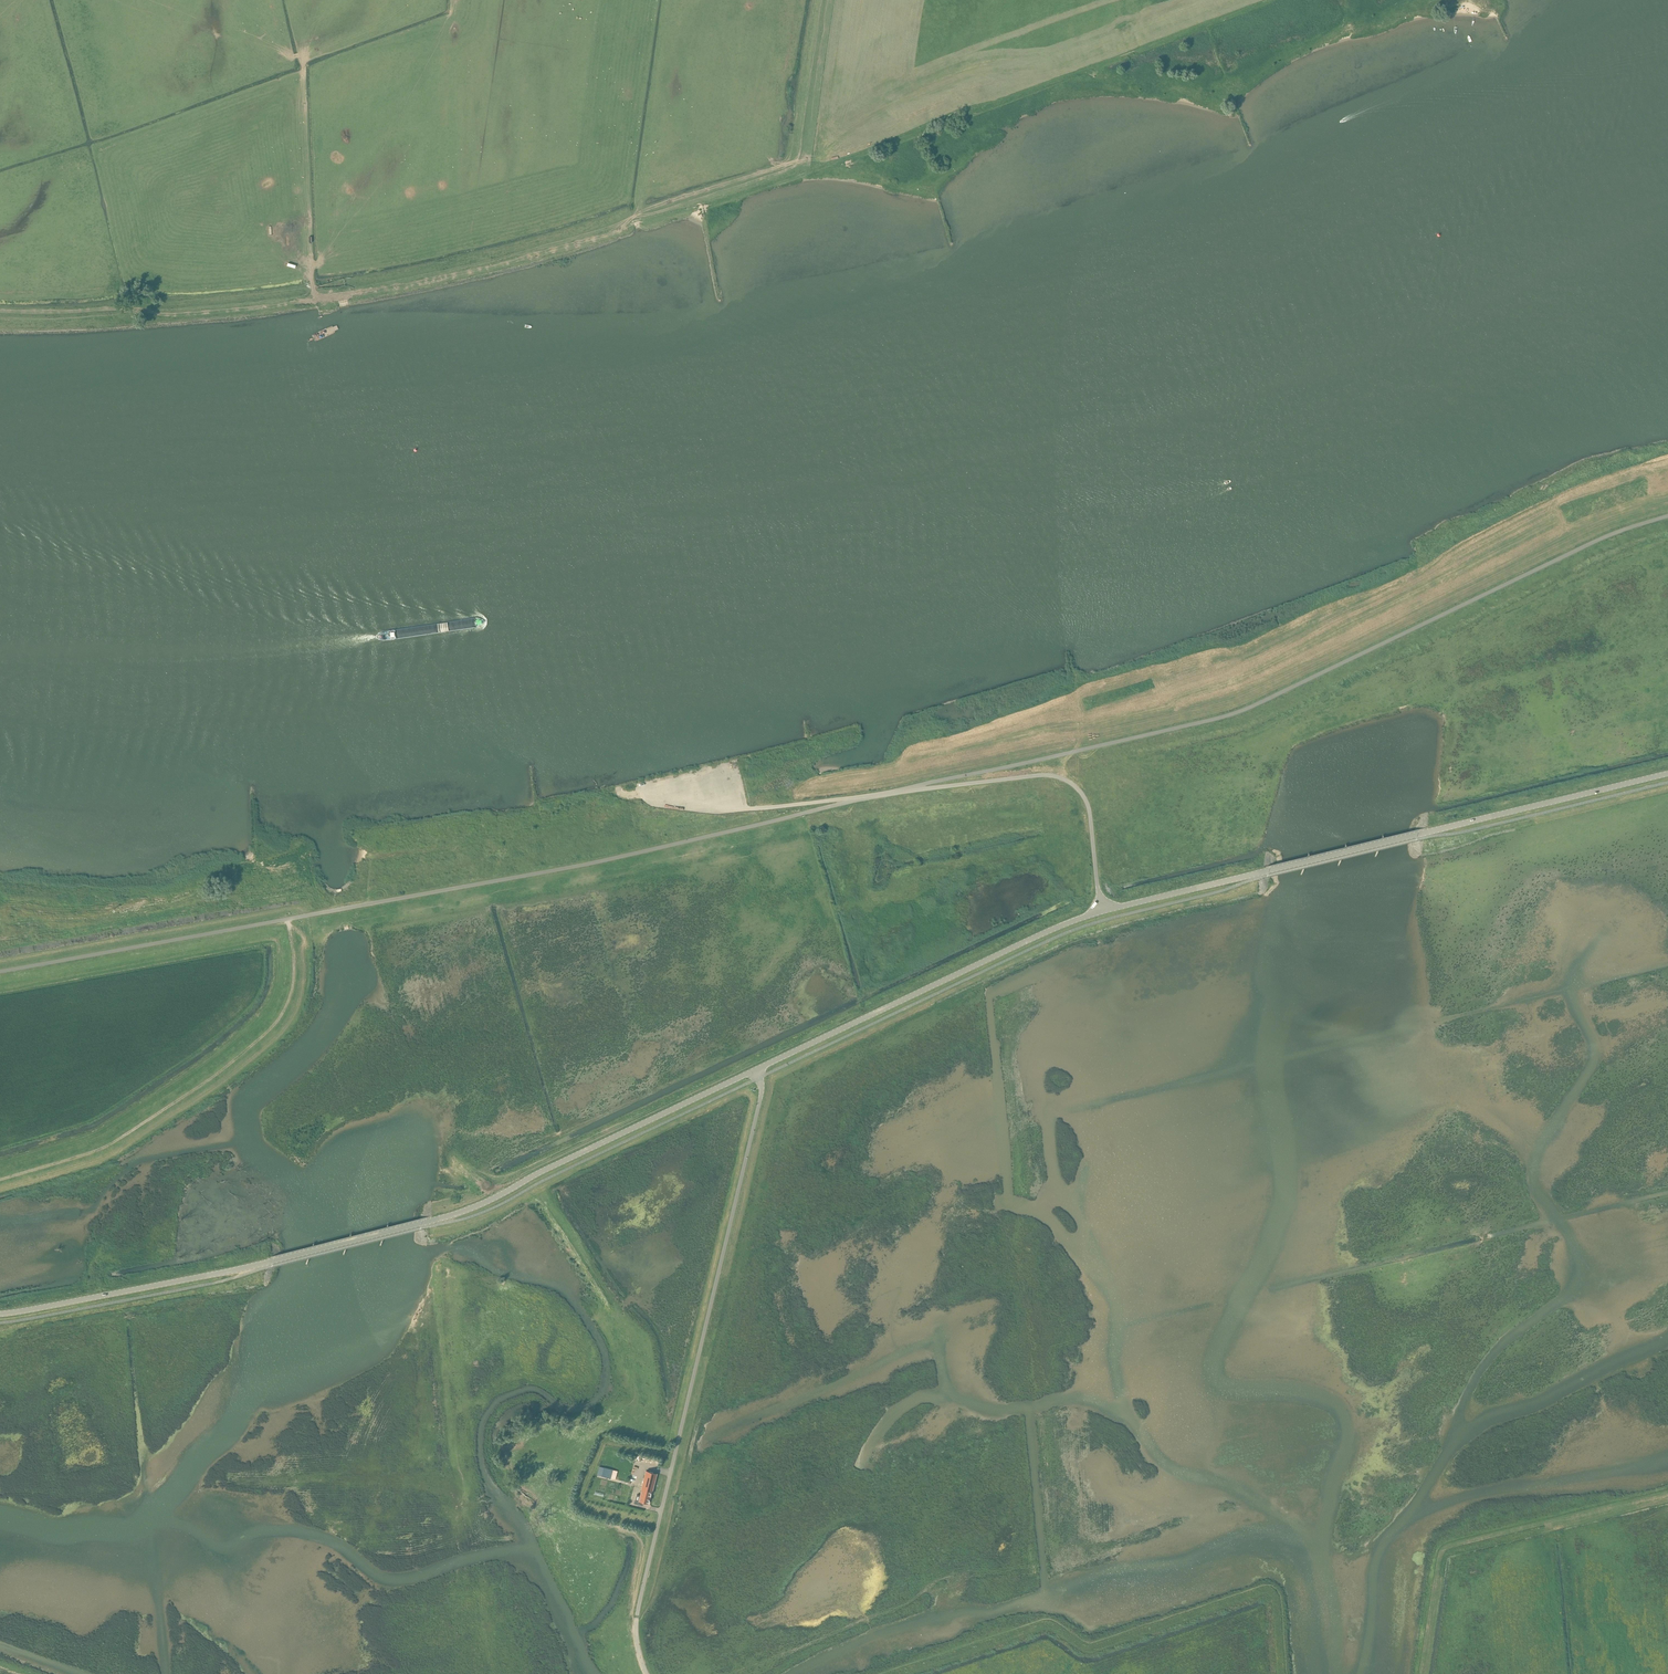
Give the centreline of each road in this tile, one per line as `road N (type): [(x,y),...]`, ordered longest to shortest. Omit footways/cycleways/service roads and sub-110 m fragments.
road 1 (unclassified): [(645,1673),(637,1616),(759,1105),(760,1067)]
road 2 (secondary): [(1667,774),(1102,911)]
road 3 (secondary): [(760,1067),(478,1204),(270,1260)]
road 4 (track): [(288,919),(293,979),(281,1018),(264,1036),(100,1148),(0,1179)]
road 5 (secondary): [(1102,911),(760,1067)]
road 6 (track): [(1418,1673),(1439,1545),(1667,1491)]
road 7 (unclassified): [(1102,911),(1088,806),(1069,782),(1040,776),(846,801)]
road 8 (secondary): [(0,1313),(270,1260)]

